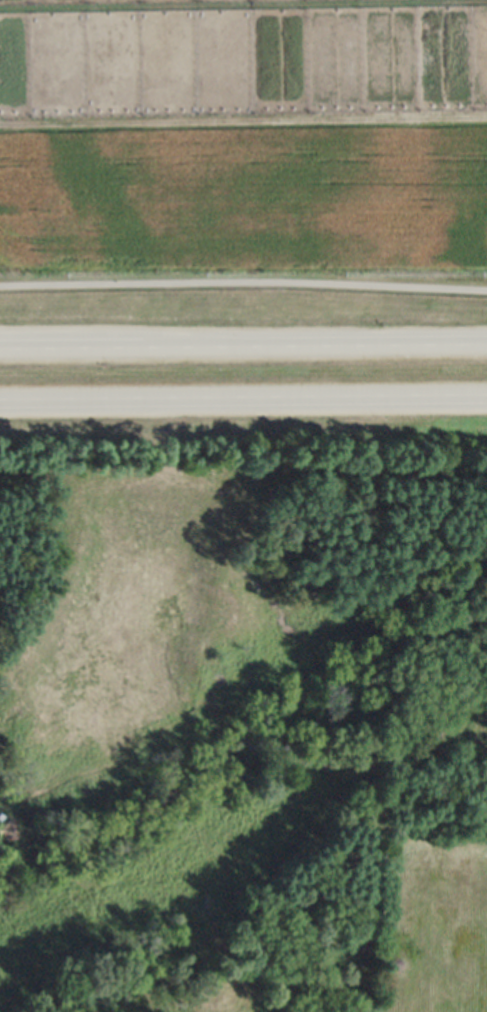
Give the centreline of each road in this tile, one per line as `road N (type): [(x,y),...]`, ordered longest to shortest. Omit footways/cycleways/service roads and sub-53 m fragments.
road 1 (trunk): [(0,398),(486,393)]
road 2 (trunk): [(486,342),(0,347)]

